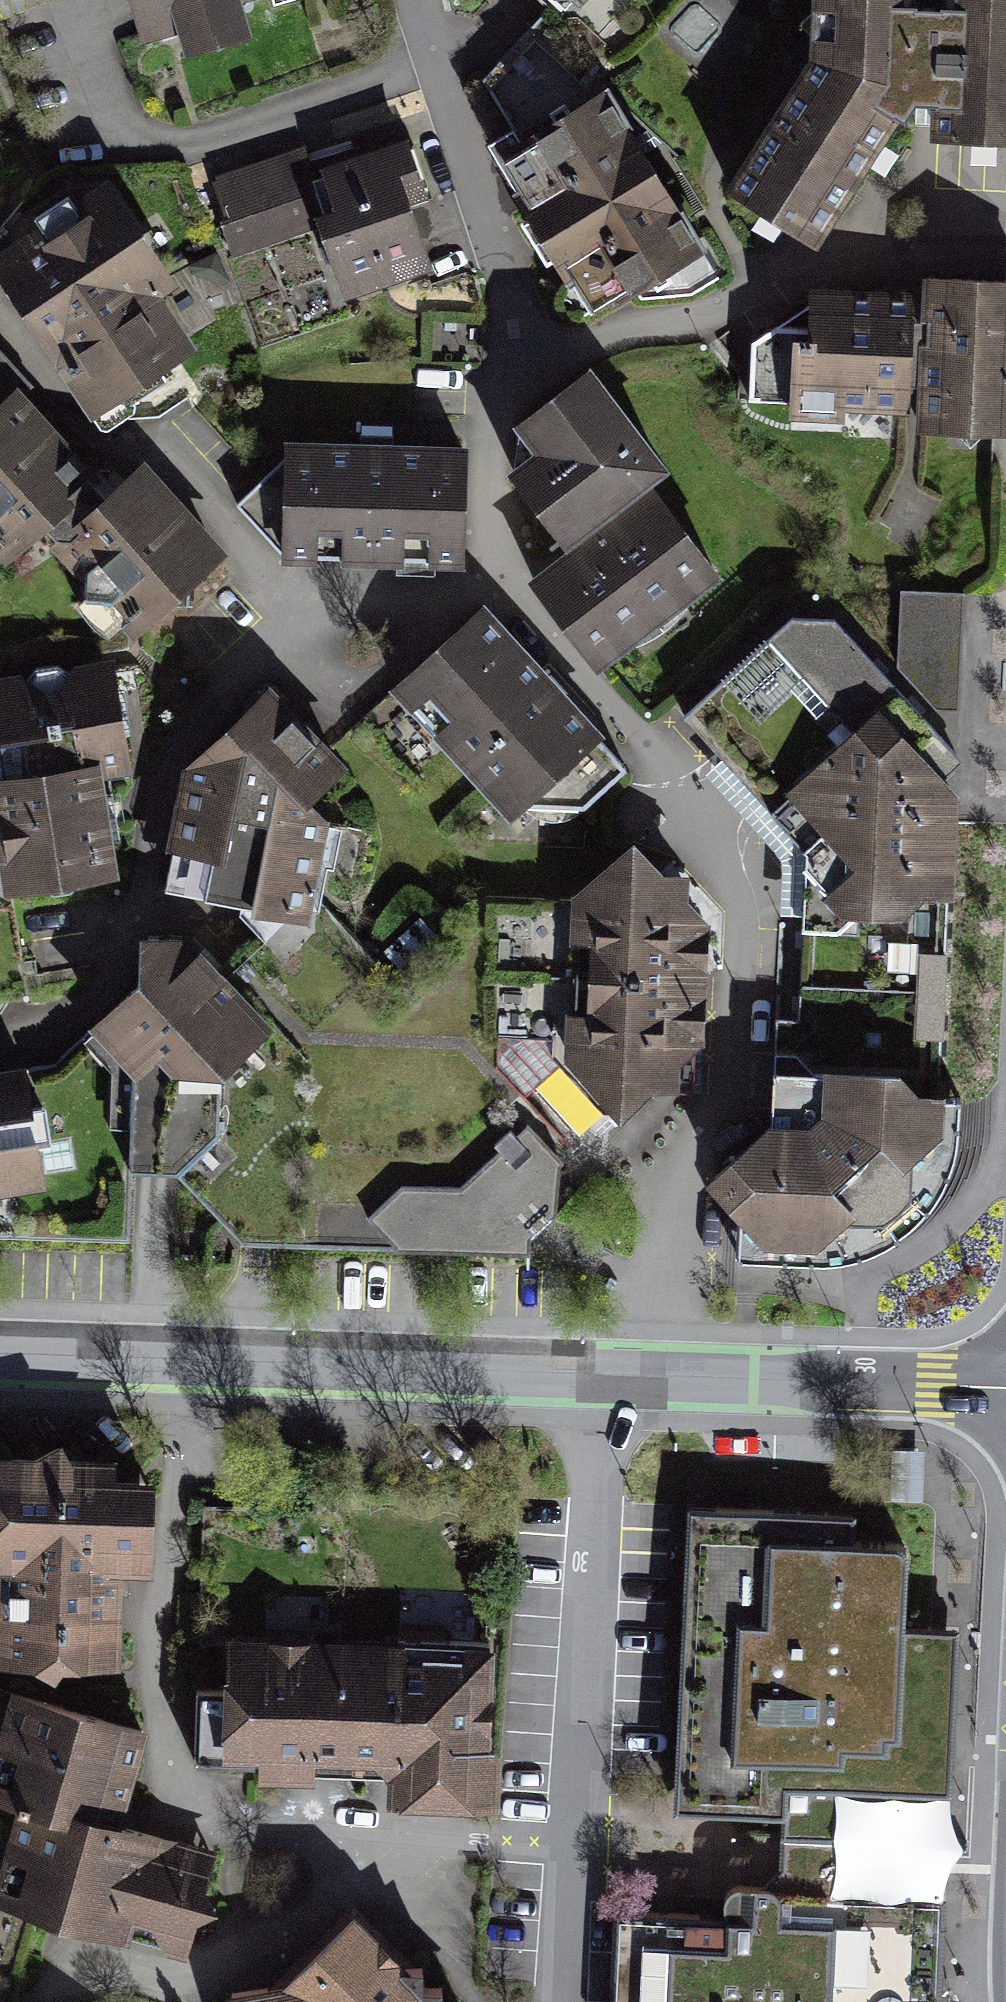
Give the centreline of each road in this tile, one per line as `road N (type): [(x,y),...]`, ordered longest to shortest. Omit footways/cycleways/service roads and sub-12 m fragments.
road 1 (residential): [(488,573),(548,665),(656,765),(740,911),(730,1092),(677,1198),(664,1379)]
road 2 (residential): [(235,1368),(203,1638),(201,1754),(212,1786),(233,1795),(334,1802),(368,1845)]
road 3 (residential): [(0,999),(140,914),(189,711),(285,603)]
road 4 (residential): [(1005,247),(840,269),(631,342),(530,350)]
road 5 (residential): [(602,1379),(578,1866)]
road 6 (residential): [(440,65),(208,145),(146,147),(107,125),(63,0)]
road 7 (residential): [(285,603),(165,460),(96,454),(0,323)]
road 8 (residential): [(602,1379),(235,1368)]
road 9 (residential): [(55,2001),(265,1943),(368,1845)]
road 10 (residential): [(1005,1388),(664,1379)]
road 11 (residential): [(440,65),(530,350)]
road 12 (residential): [(235,1368),(0,1359)]
road 13 (residential): [(530,350),(512,371),(493,426),(488,573)]
road 14 (residential): [(368,1845),(407,1837),(578,1866)]
road 15 (residential): [(488,573),(285,603)]
road 16 (residential): [(578,1866),(568,2001)]

